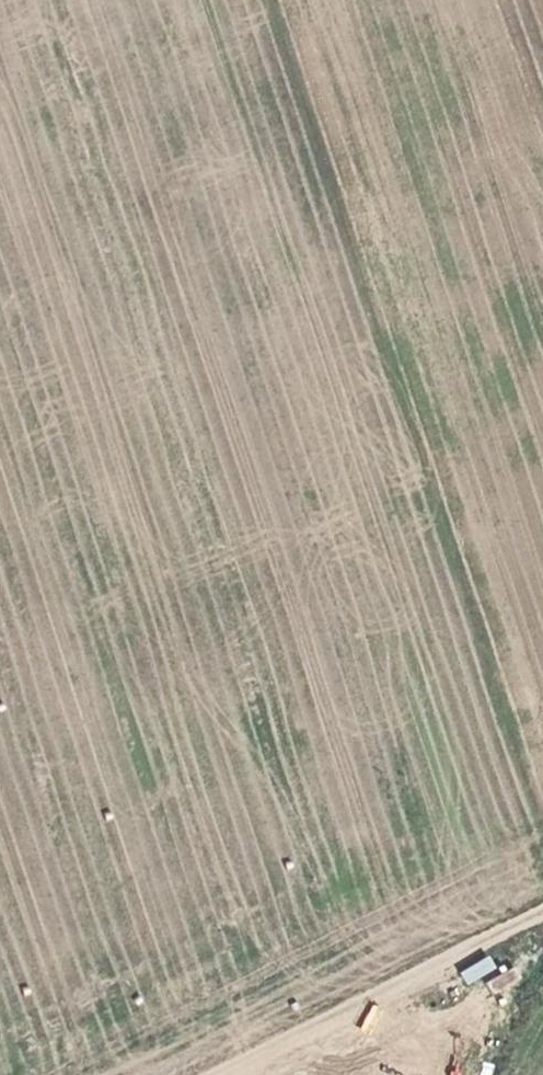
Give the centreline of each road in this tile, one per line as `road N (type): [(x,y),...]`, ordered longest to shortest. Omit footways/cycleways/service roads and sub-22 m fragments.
road 1 (track): [(219,1074),(542,915)]

